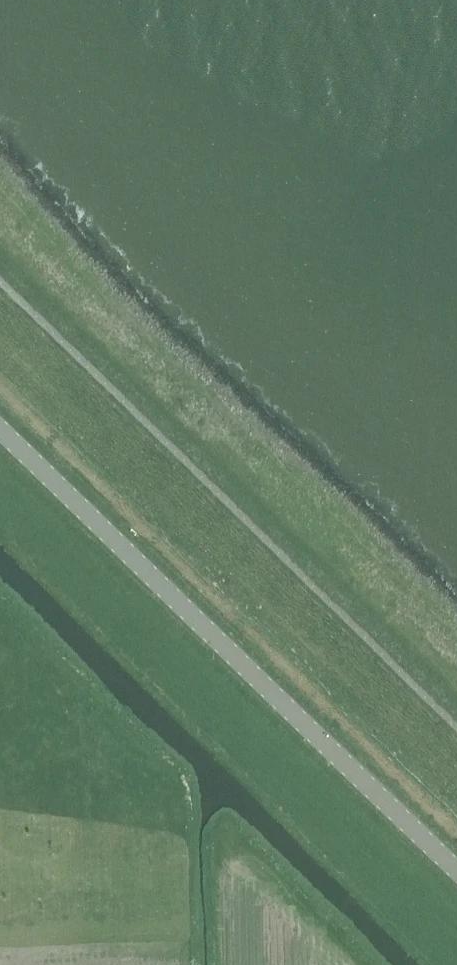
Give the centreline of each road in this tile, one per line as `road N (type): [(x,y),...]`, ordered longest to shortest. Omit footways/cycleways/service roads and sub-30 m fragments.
road 1 (tertiary): [(456,863),(0,430)]

